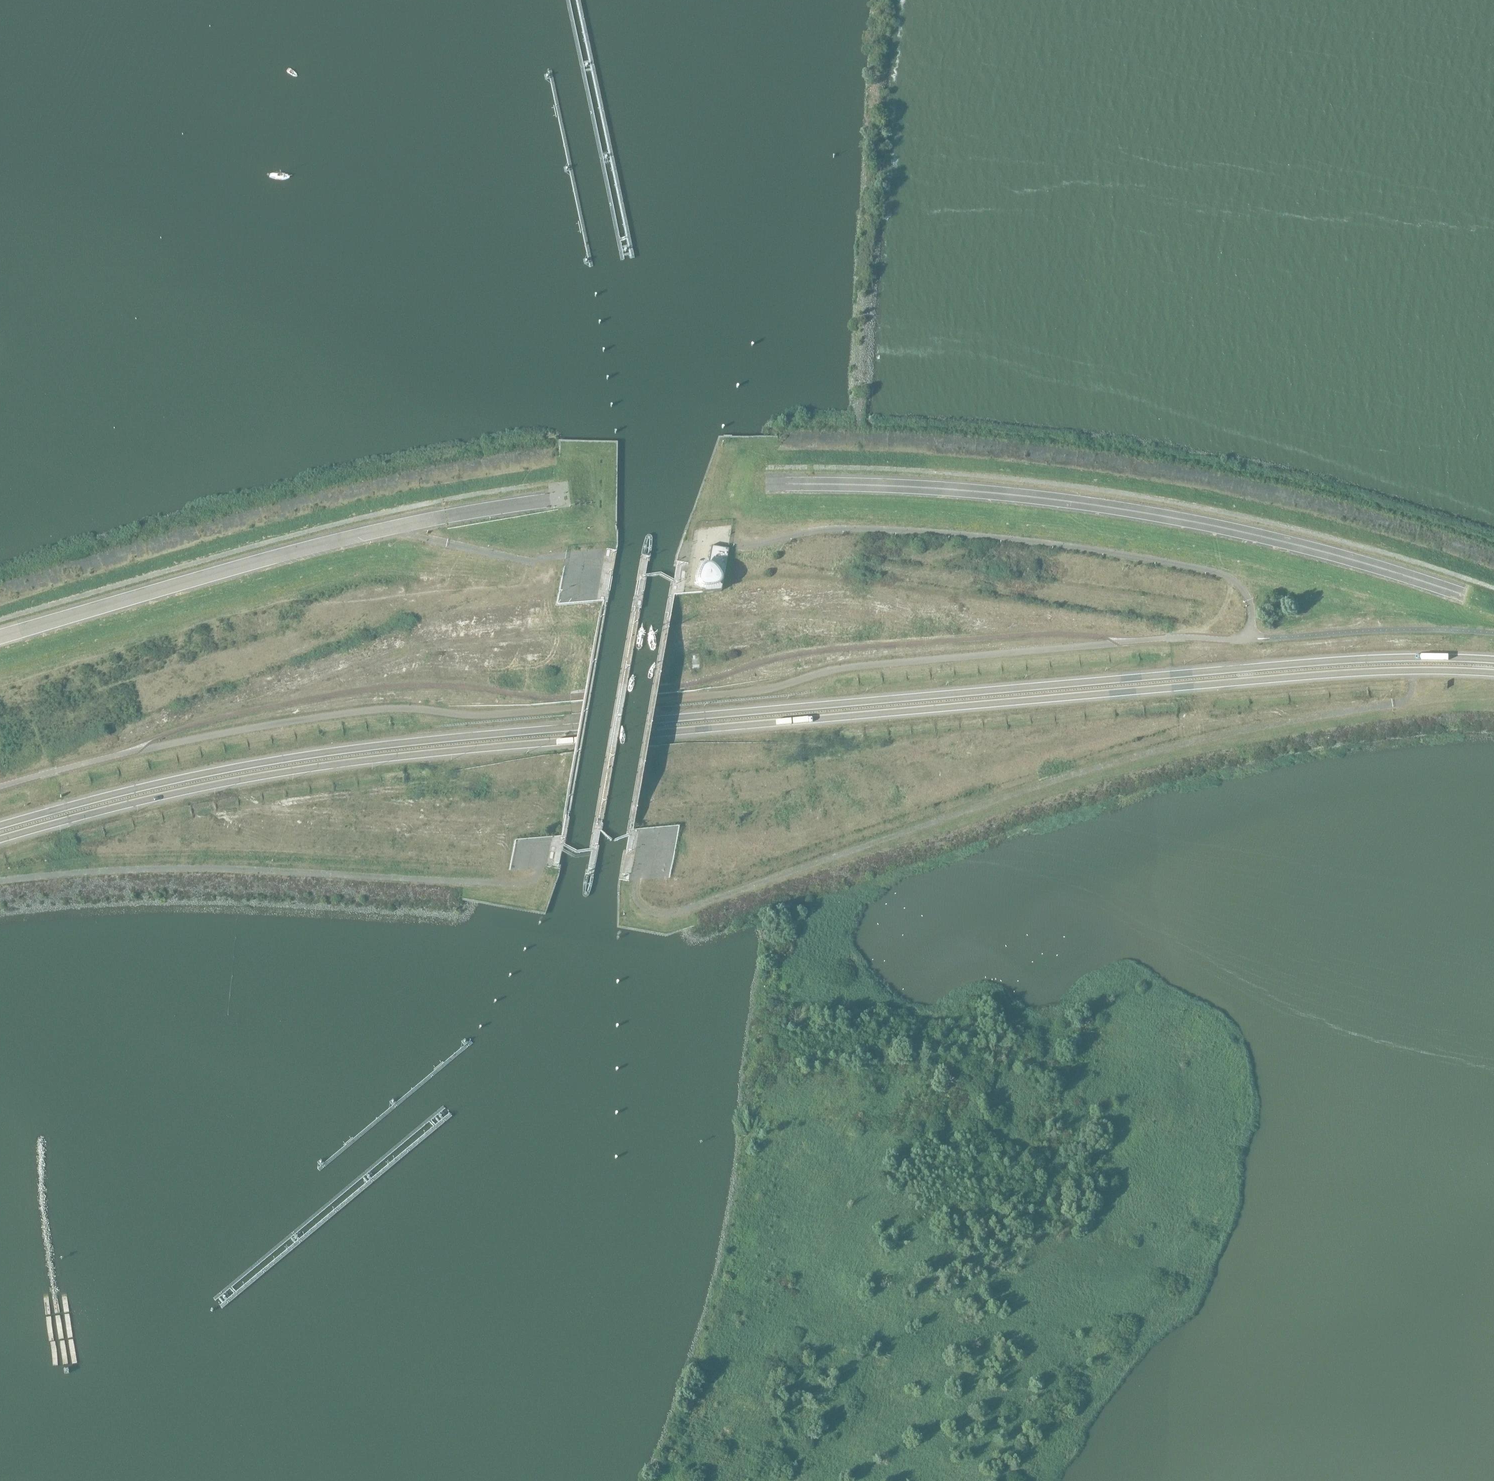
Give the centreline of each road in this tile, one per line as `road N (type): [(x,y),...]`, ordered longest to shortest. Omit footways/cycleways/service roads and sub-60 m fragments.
road 1 (trunk): [(1493,661),(1344,659),(390,744),(201,774),(0,826)]
road 2 (trunk): [(0,839),(190,790),(396,757),(1346,675),(1493,675)]
road 3 (unclassified): [(0,786),(211,735),(380,709),(484,715),(751,692),(851,667),(1184,637),(1253,639)]

